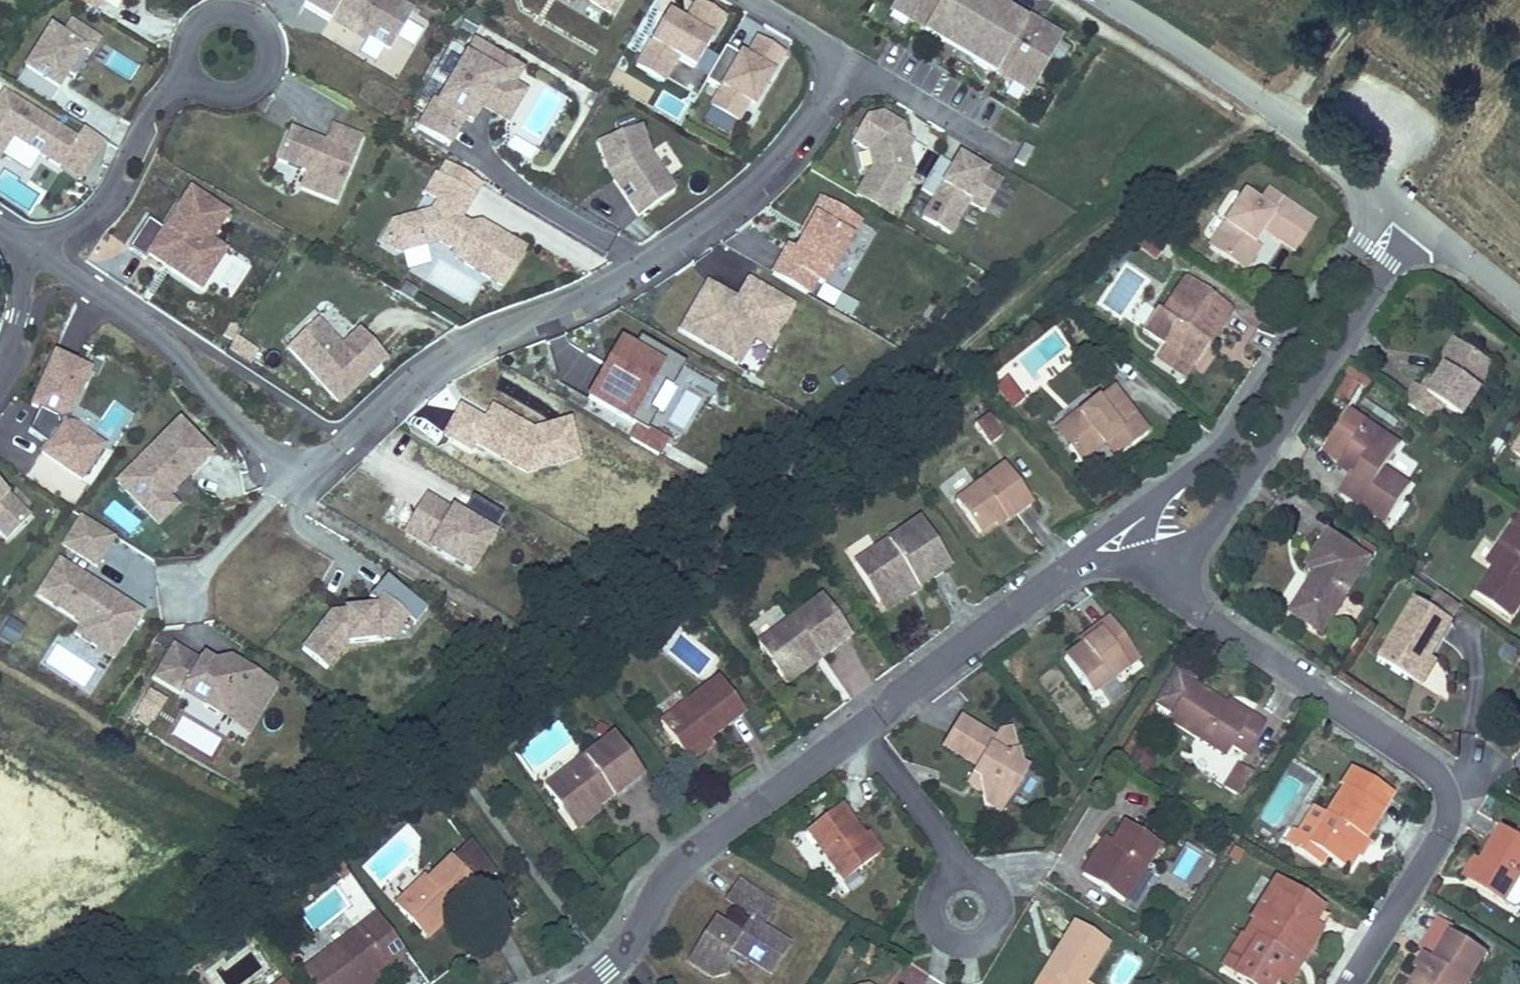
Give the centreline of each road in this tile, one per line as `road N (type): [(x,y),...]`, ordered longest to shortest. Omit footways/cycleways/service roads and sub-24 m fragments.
road 1 (residential): [(834,72),(831,91),(783,155),(675,240),(587,294),(446,354),(343,441),(295,465)]
road 2 (residential): [(1148,559),(1180,596),(1415,746),(1445,791),(1441,842),(1349,983)]
road 3 (residential): [(1386,194),(1222,439),(1160,501),(1148,559)]
road 4 (residential): [(1148,559),(1218,519),(1418,220)]
road 5 (residential): [(588,983),(627,952),(692,852),(861,730)]
road 6 (residential): [(861,730),(1007,615),(1108,552),(1148,559)]
road 7 (residential): [(295,465),(277,458),(151,327),(33,246)]
road 8 (residential): [(1109,0),(1274,106),(1386,194)]
road 9 (residential): [(33,246),(100,203),(162,100),(229,53)]
road 10 (residential): [(961,876),(861,730)]
road 11 (unclassified): [(295,465),(284,490),(181,595)]
road 12 (residential): [(834,72),(883,80),(983,137)]
road 13 (track): [(1356,0),(1274,106)]
road 14 (residential): [(0,374),(33,246)]
road 15 (residential): [(1418,220),(1519,303)]

